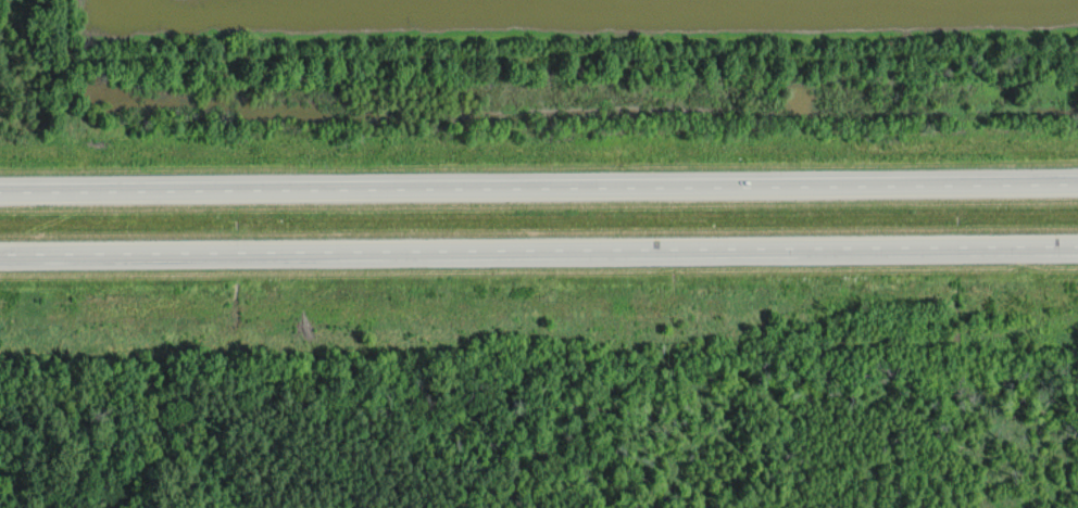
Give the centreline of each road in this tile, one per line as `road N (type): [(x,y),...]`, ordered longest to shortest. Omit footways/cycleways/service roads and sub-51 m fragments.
road 1 (trunk): [(1077,188),(0,197)]
road 2 (trunk): [(0,256),(1077,248)]

